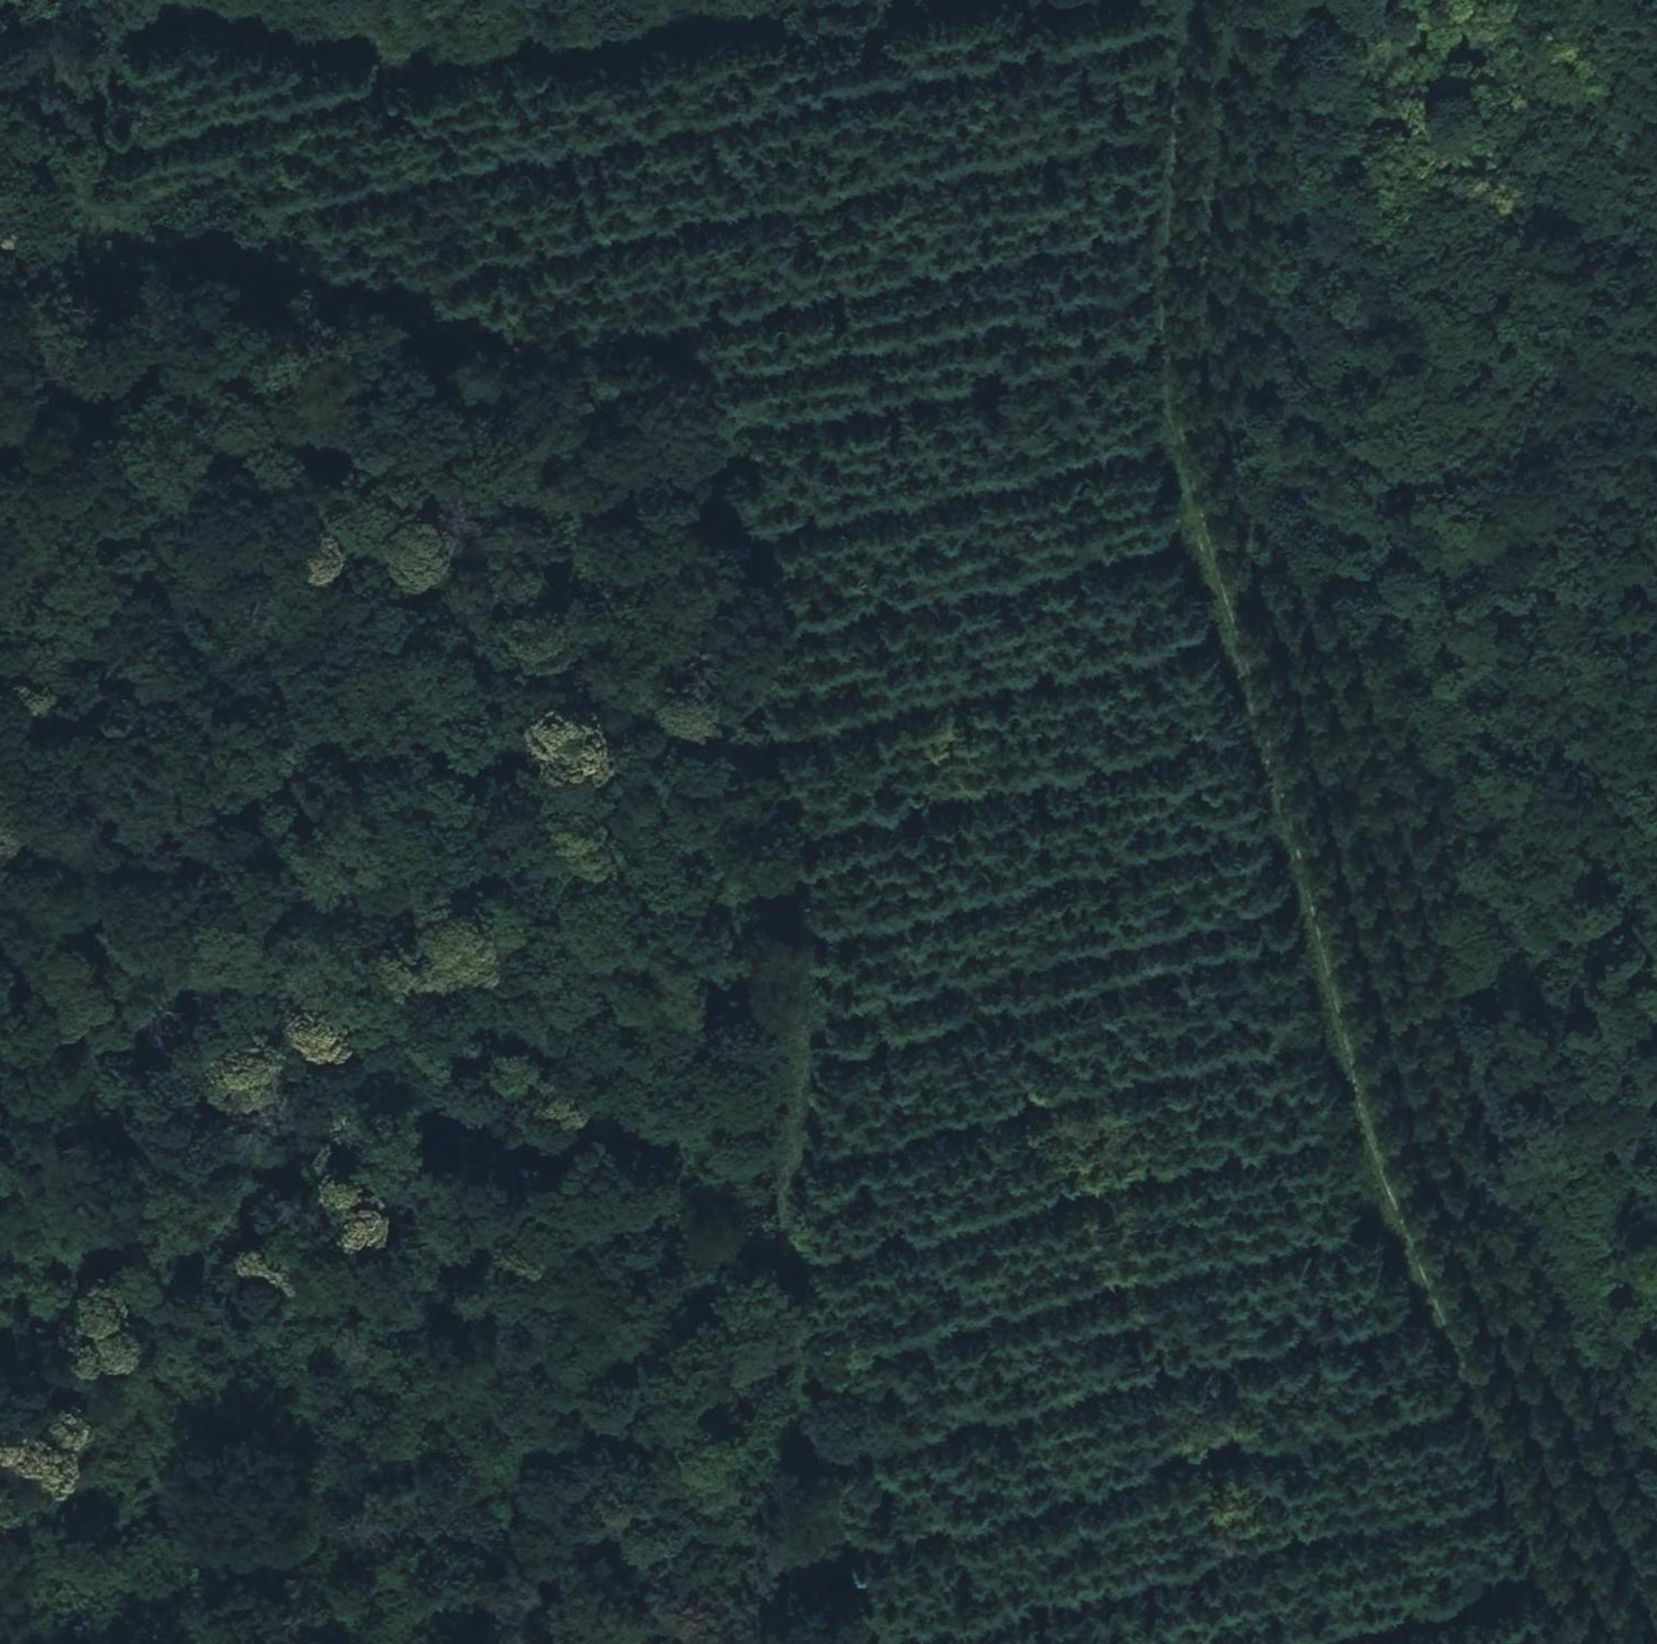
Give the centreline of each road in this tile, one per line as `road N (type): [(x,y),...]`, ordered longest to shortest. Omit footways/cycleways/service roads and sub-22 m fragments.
road 1 (track): [(1573,1643),(1386,1132),(1190,362),(1225,0)]

